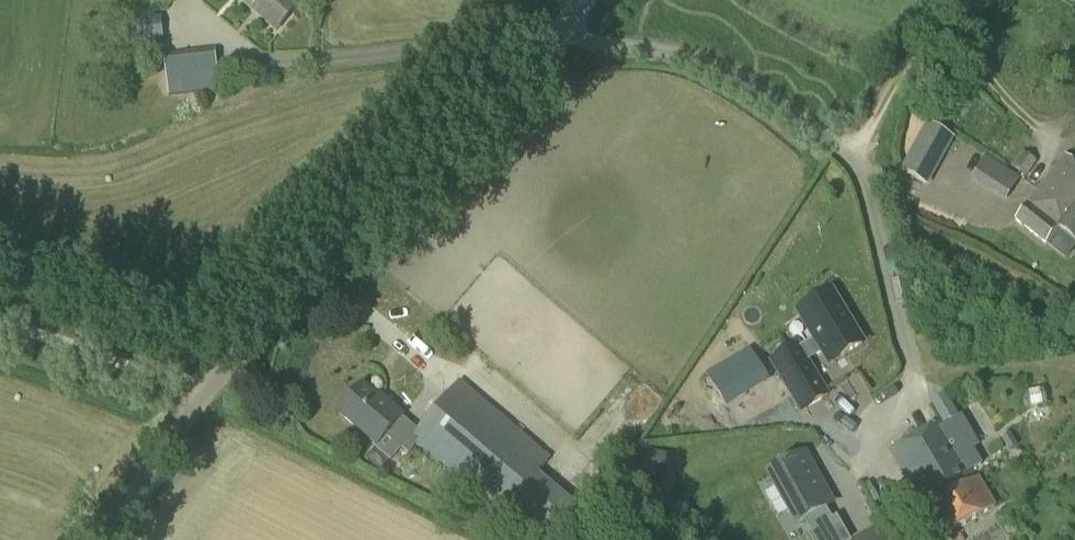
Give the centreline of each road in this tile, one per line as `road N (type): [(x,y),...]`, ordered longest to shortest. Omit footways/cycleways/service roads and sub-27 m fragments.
road 1 (unclassified): [(102,539),(204,392),(600,0)]
road 2 (track): [(204,392),(0,317)]

